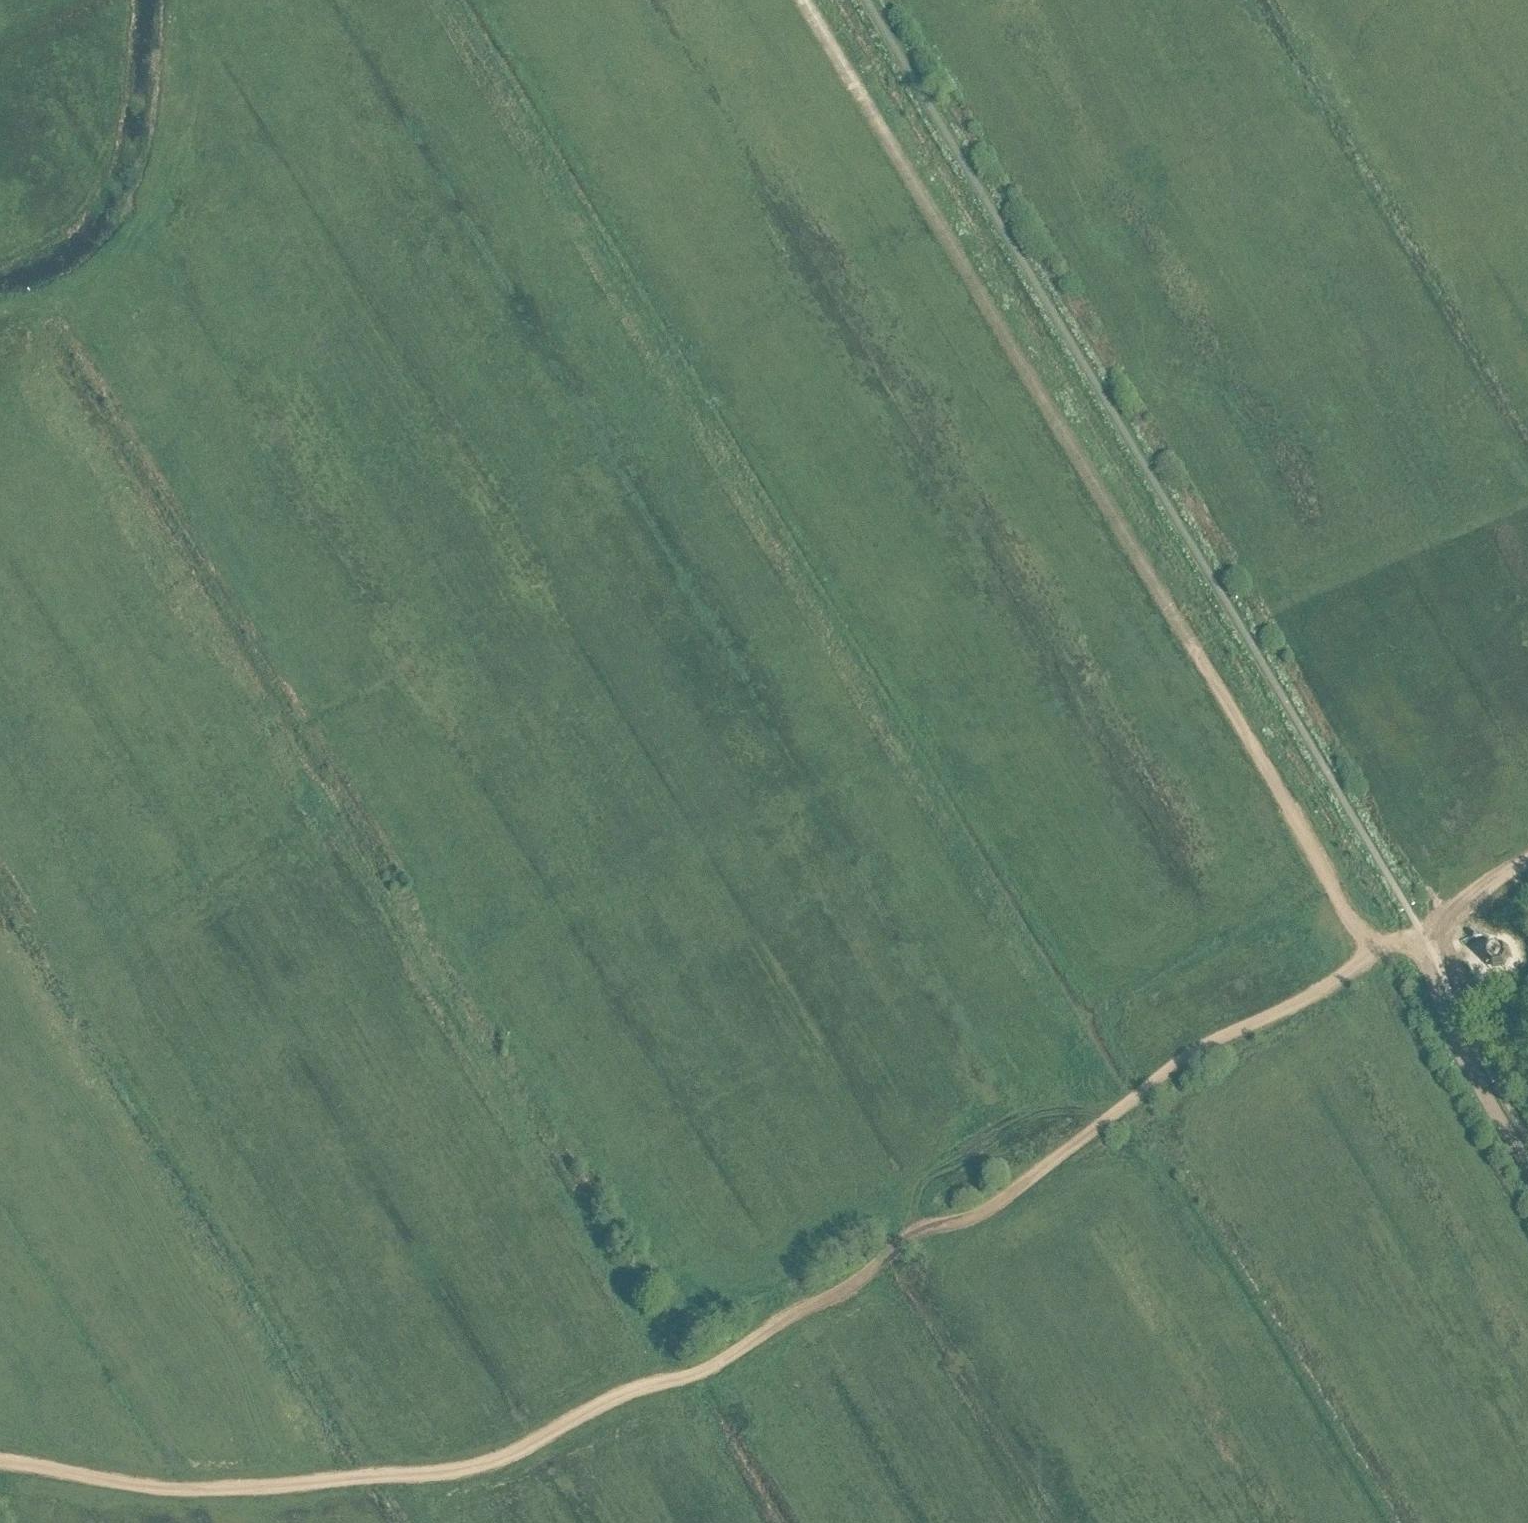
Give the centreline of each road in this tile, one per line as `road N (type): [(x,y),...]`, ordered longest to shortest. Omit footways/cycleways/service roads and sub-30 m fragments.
road 1 (track): [(1420,931),(1174,1066),(986,1211),(893,1252),(854,1284),(711,1369),(604,1403),(507,1458),(469,1469),(234,1489),(161,1489),(0,1462)]
road 2 (track): [(1375,958),(801,0)]
road 3 (track): [(1527,1140),(1461,1029),(1420,931)]
road 4 (track): [(1527,863),(1420,931)]

